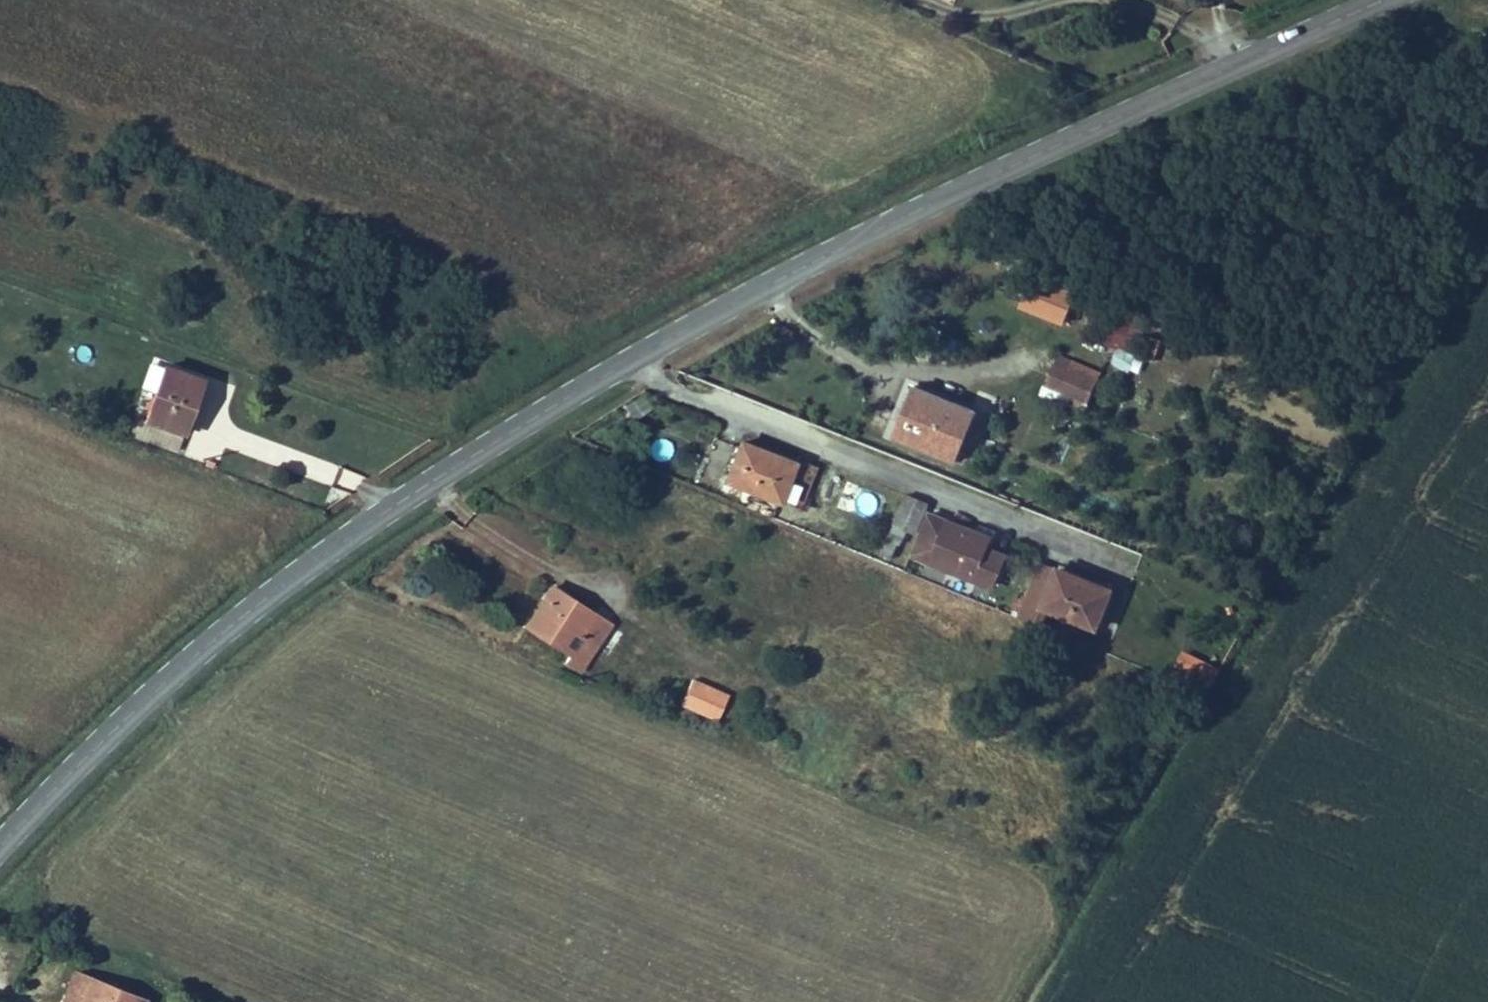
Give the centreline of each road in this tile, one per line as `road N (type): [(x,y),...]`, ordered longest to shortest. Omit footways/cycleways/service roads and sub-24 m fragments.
road 1 (secondary): [(1387,0),(845,243),(538,413),(217,635),(0,849)]

